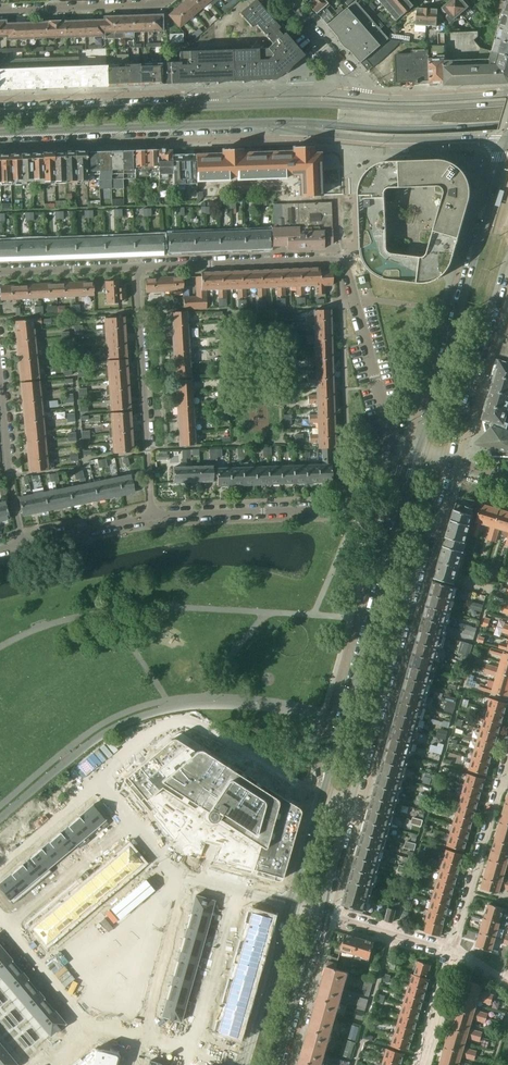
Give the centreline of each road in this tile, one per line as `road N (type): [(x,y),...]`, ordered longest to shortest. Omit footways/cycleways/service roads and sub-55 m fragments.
road 1 (tertiary): [(322,915),(449,462)]
road 2 (tertiary): [(416,453),(290,902)]
road 3 (residential): [(392,442),(342,259),(137,267)]
road 4 (tertiary): [(507,142),(416,453)]
road 5 (primary): [(507,102),(191,106)]
road 6 (residential): [(153,514),(349,506),(392,442)]
road 7 (primary): [(0,133),(265,124)]
road 8 (residential): [(137,267),(153,514)]
road 9 (residential): [(265,124),(382,139),(507,139)]
road 10 (primary): [(265,124),(507,126)]
road 11 (residential): [(290,902),(172,868),(103,784)]
road 12 (tertiary): [(449,462),(507,260)]
road 13 (primary): [(191,106),(0,113)]
road 14 (residential): [(18,543),(0,361)]
road 15 (residential): [(503,783),(453,951)]
road 16 (residential): [(169,0),(0,10)]
road 17 (tertiary): [(290,902),(245,1064)]
road 18 (tertiary): [(277,1064),(322,915)]
road 19 (residential): [(89,1027),(0,920)]
road 20 (residential): [(18,543),(153,514)]
road 21 (residential): [(137,267),(0,272)]
road 22 (residential): [(325,93),(218,95),(191,106)]
road 23 (residential): [(453,951),(322,915)]
road 24 (residential): [(507,92),(372,96)]

